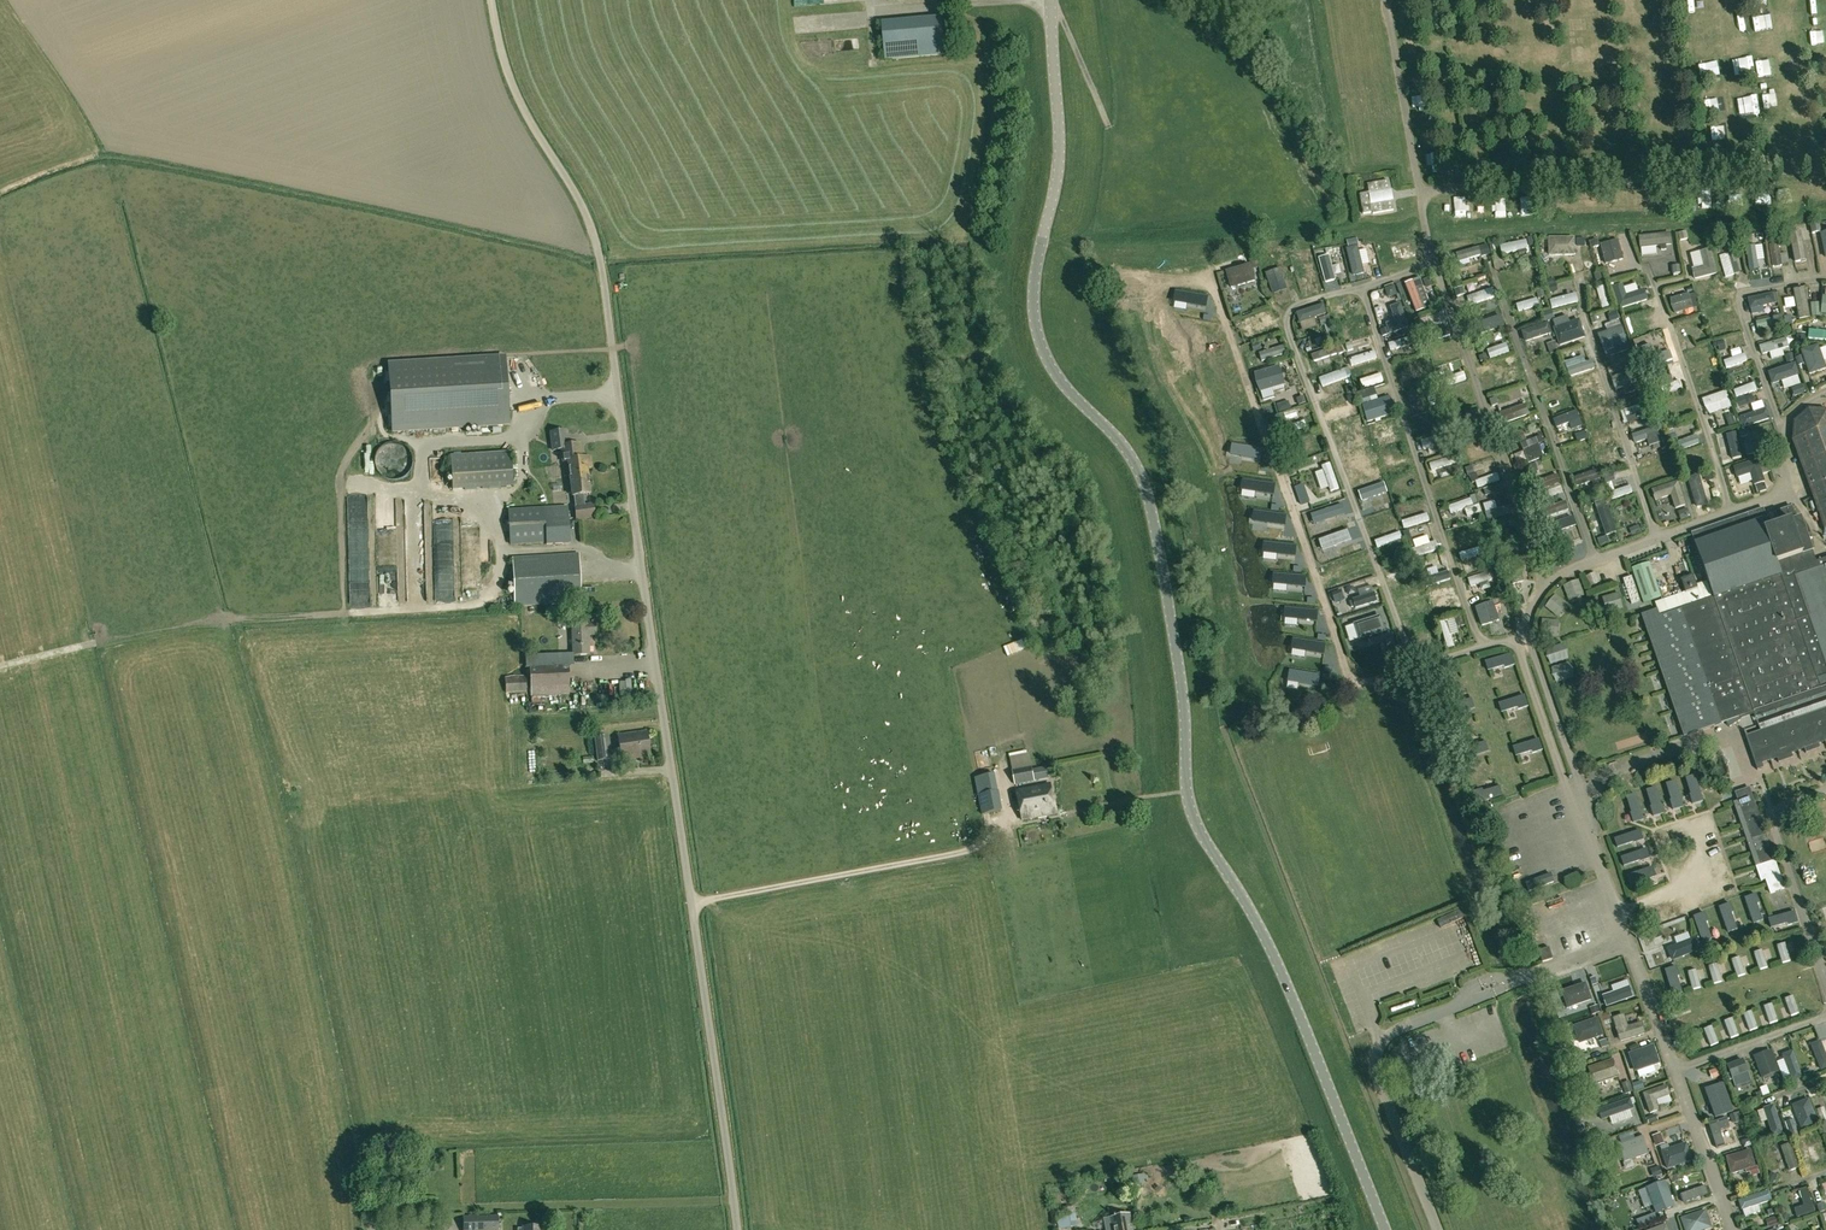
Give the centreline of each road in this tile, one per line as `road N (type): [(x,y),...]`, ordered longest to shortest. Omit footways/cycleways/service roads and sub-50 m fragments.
road 1 (tertiary): [(1385,1229),(1273,947),(1186,790),(1176,656),(1142,478),(1057,378),(1037,338),(1033,286),(1059,165),(1050,0)]
road 2 (unclassified): [(736,1229),(600,264),(594,235),(514,88),(489,0)]

